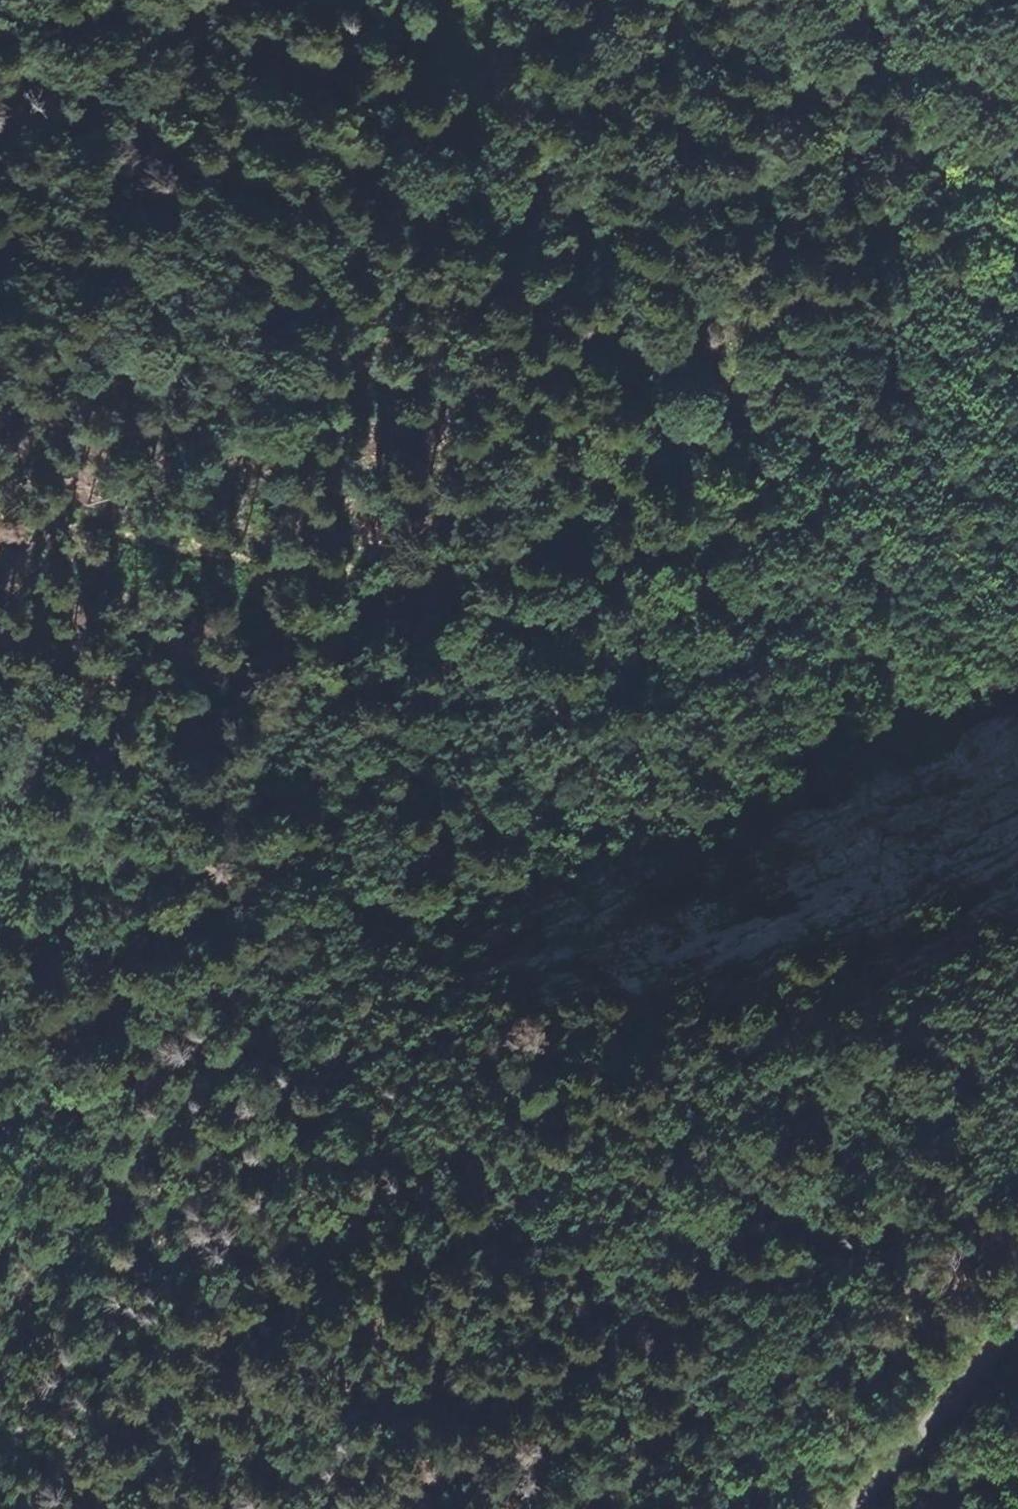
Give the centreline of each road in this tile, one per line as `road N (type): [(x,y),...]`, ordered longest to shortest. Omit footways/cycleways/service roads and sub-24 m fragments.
road 1 (unclassified): [(865,1508),(1017,1322)]

